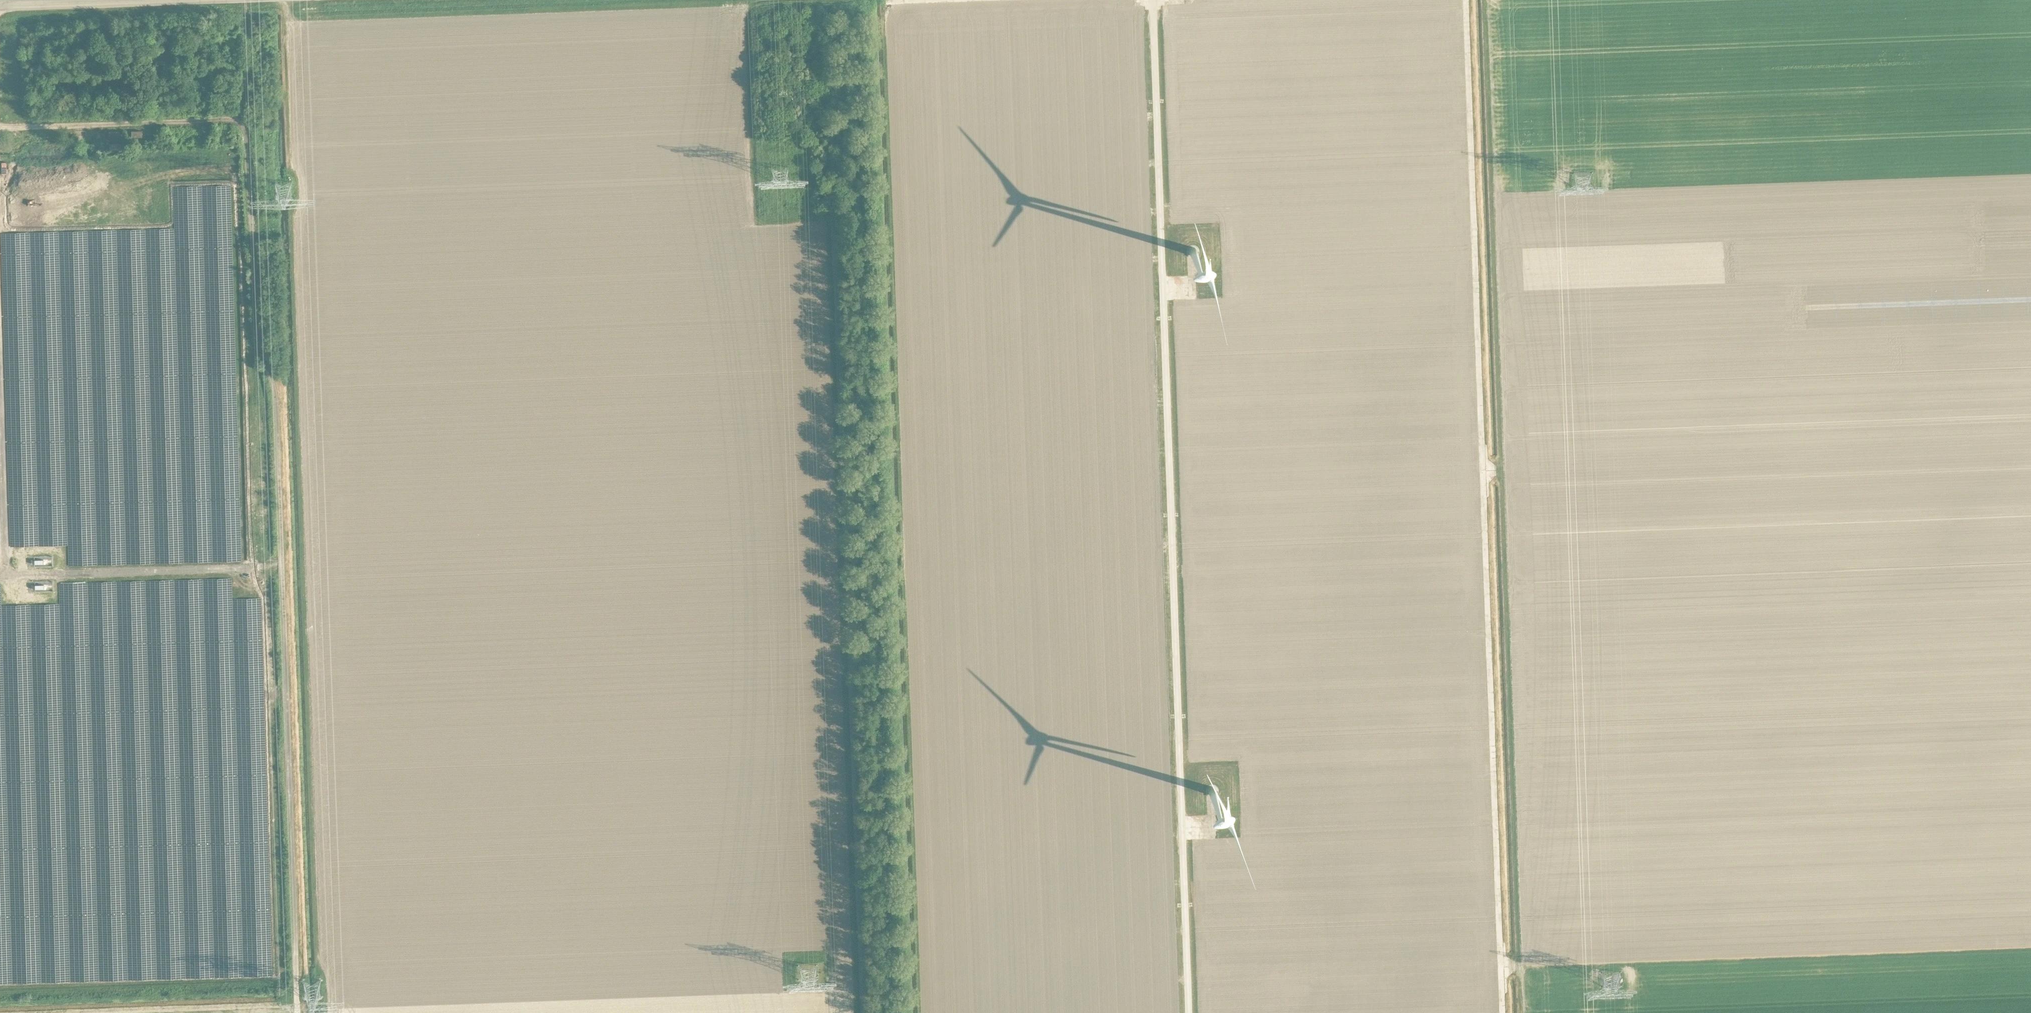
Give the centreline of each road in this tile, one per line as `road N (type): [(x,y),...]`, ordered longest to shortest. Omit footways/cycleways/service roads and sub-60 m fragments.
road 1 (tertiary): [(0,8),(215,0)]

